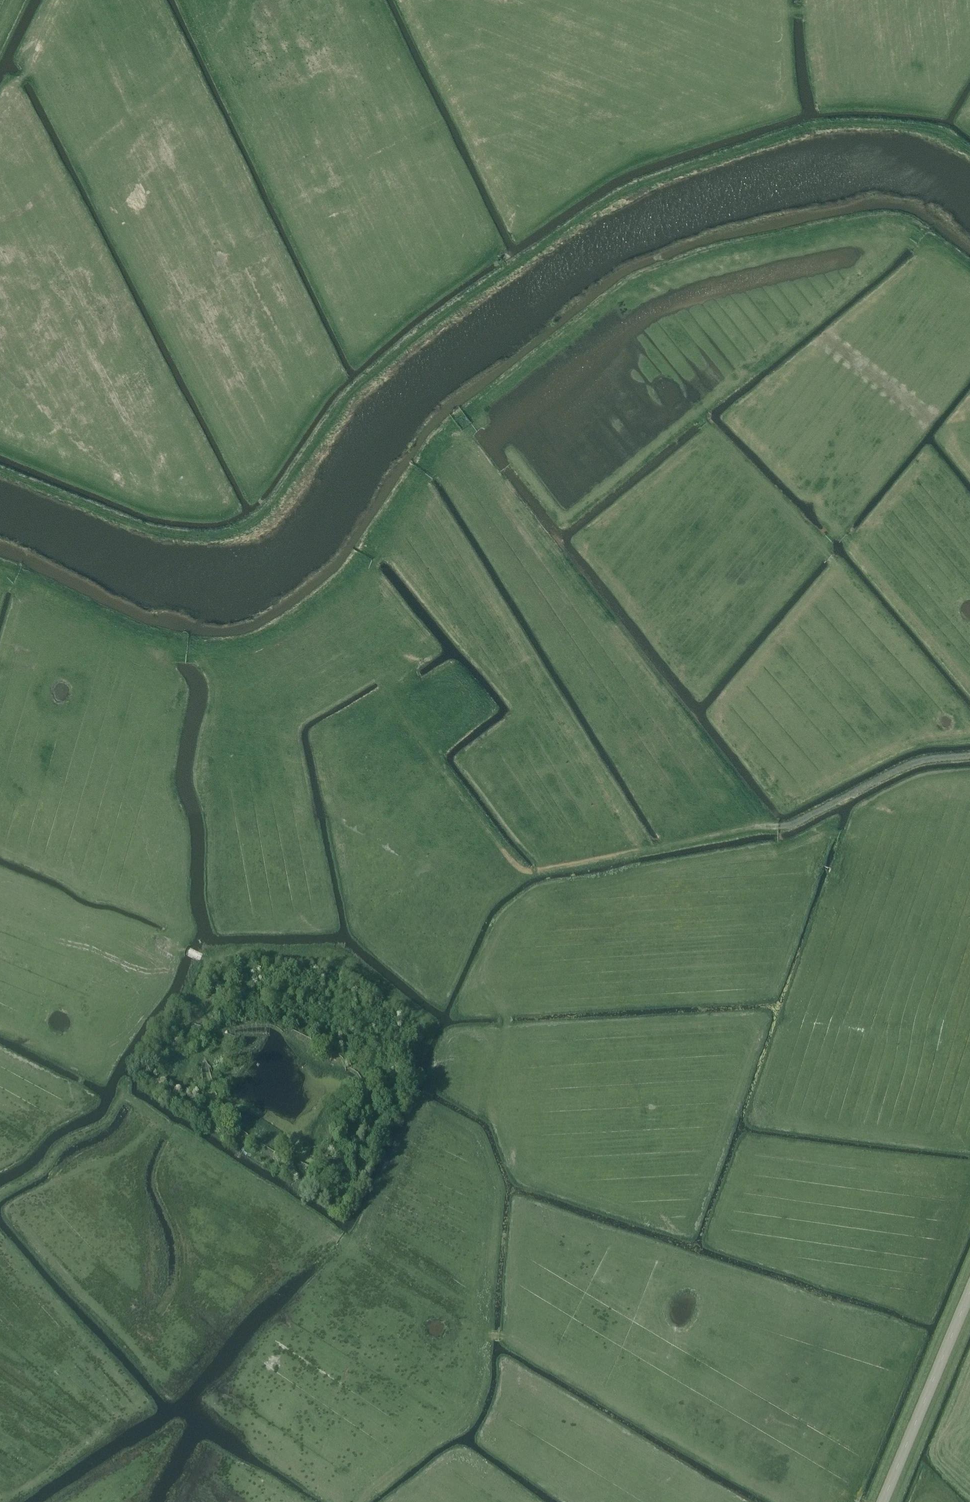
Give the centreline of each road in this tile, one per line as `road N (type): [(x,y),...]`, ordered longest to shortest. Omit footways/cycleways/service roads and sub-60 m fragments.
road 1 (secondary): [(883,1501),(969,1291)]
road 2 (track): [(780,826),(910,764),(969,755)]

